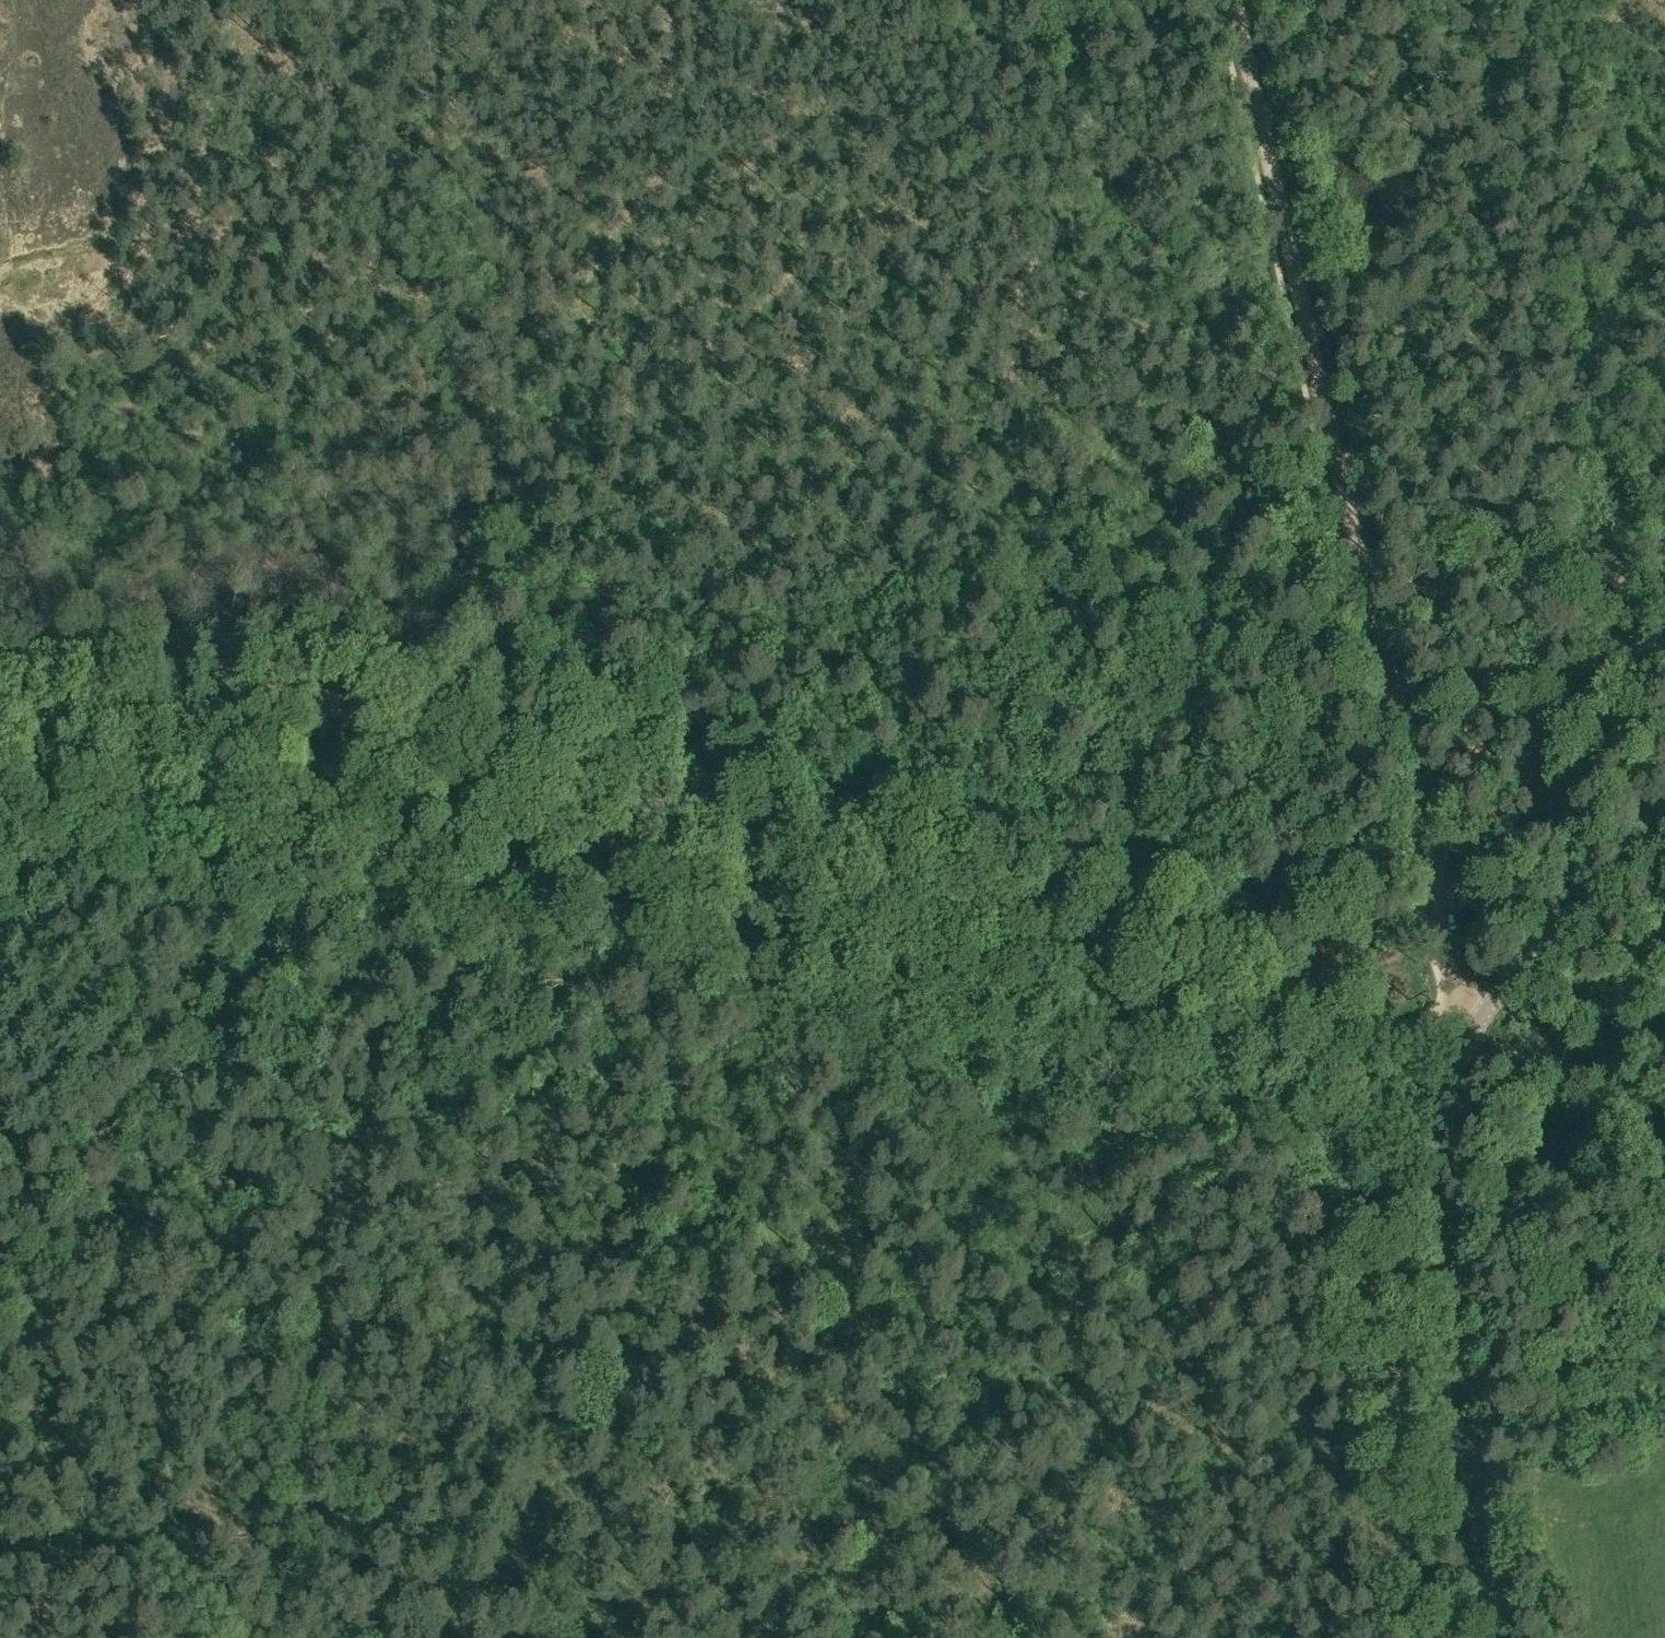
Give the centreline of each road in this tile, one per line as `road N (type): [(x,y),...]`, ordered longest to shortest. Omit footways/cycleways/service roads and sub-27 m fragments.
road 1 (track): [(1437,1039),(600,838),(402,731),(334,704),(0,716)]
road 2 (unclassified): [(1483,1637),(1445,1347),(1433,1178),(1441,1124),(1453,1074),(1492,999),(1664,819)]
road 3 (track): [(1236,0),(1397,704)]
road 4 (track): [(1397,704),(1450,994),(1443,1022)]

